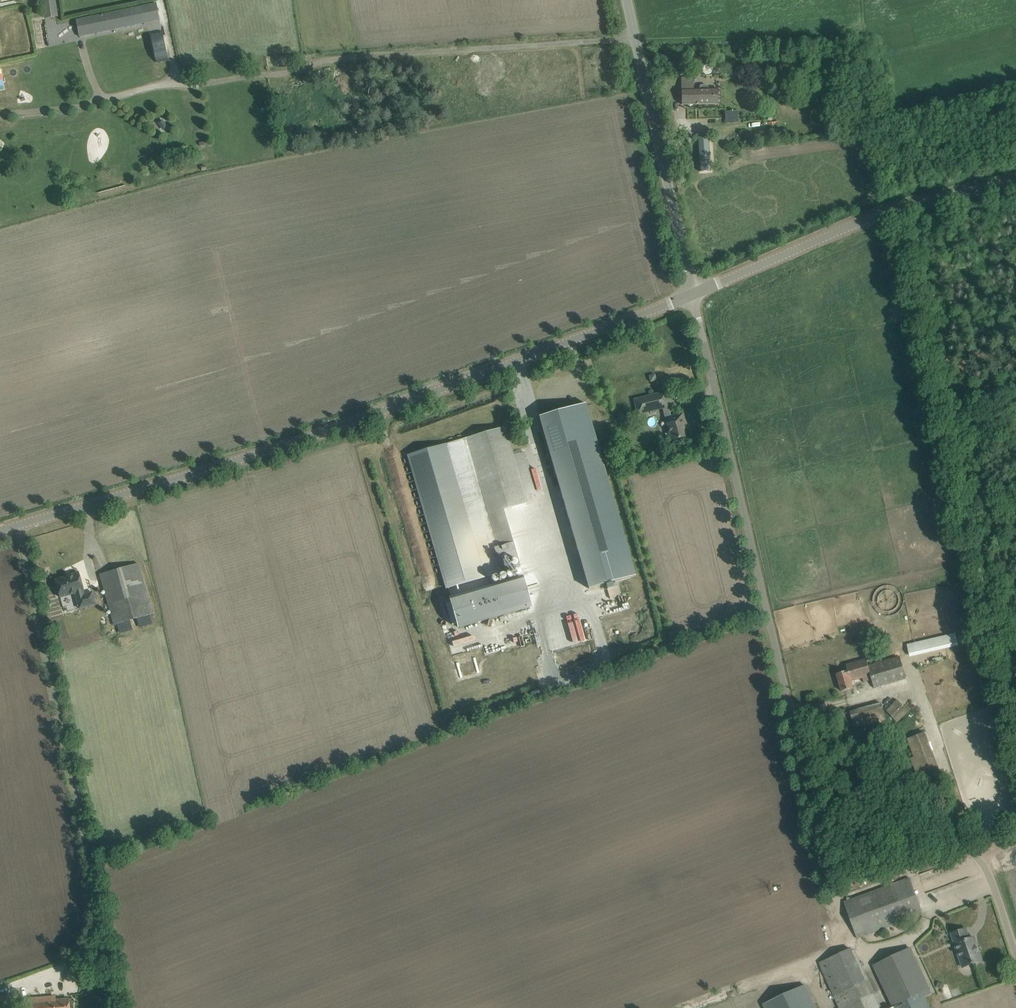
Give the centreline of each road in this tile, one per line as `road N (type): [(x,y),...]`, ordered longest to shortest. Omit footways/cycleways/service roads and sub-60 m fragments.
road 1 (unclassified): [(1015,954),(976,854),(940,838),(844,823),(813,797),(693,295)]
road 2 (unclassified): [(0,531),(309,437),(693,295)]
road 3 (unclassified): [(693,295),(876,217),(1015,181)]
road 4 (track): [(695,1007),(848,946),(818,807)]
road 5 (unclassified): [(693,295),(628,0)]

